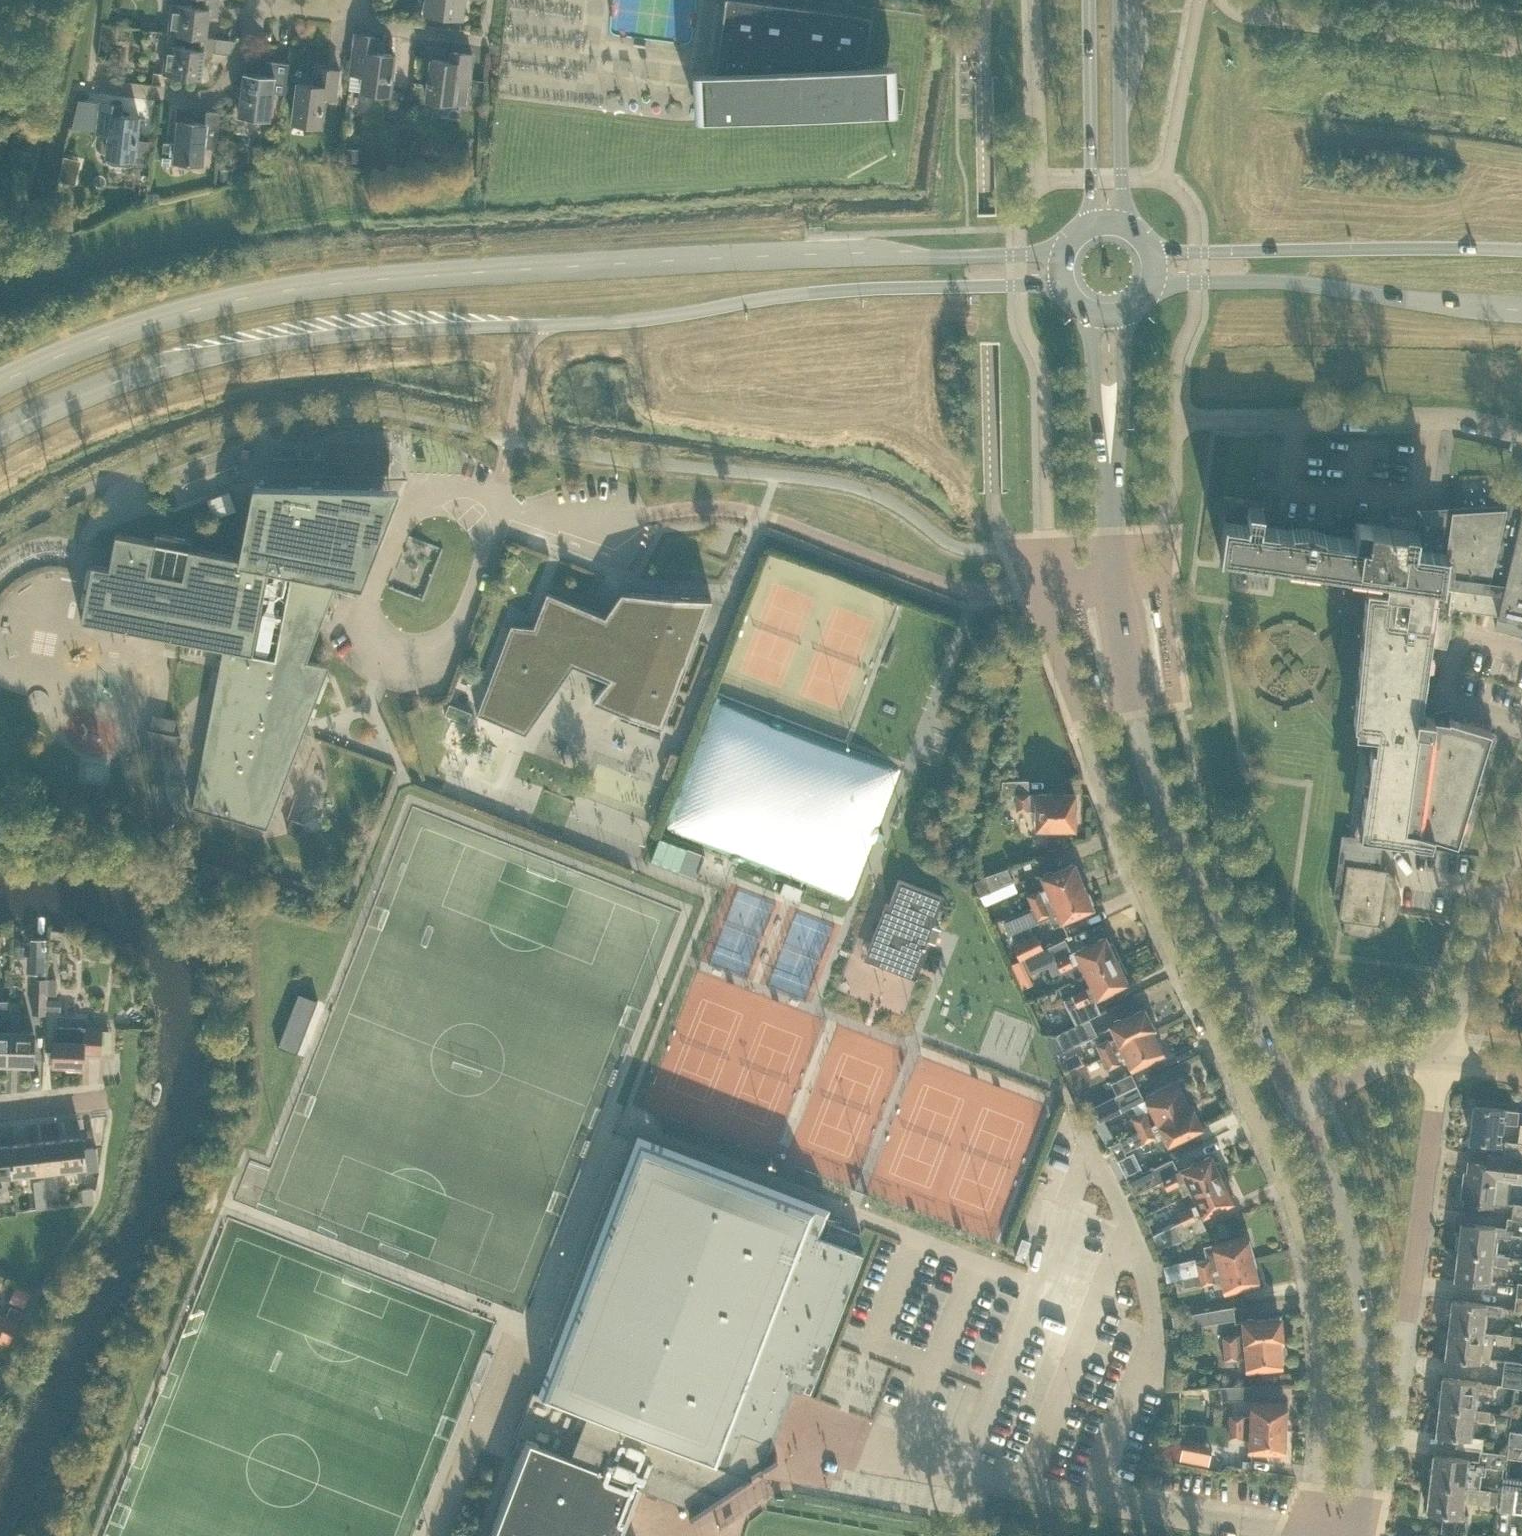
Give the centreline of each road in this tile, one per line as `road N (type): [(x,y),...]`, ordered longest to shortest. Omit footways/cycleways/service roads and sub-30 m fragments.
road 1 (residential): [(1311,1535),(1319,1407),(1304,1244),(1282,1176),(1128,846),(1083,726),(1047,566),(1111,556)]
road 2 (primary): [(0,435),(143,373),(282,342),(600,324),(800,293),(1059,291)]
road 3 (primary): [(1059,251),(647,260),(354,280),(228,300),(86,346),(0,385)]
road 4 (residential): [(1264,1535),(967,1476),(814,1430),(774,1493),(680,1535)]
road 5 (tertiary): [(1301,1103),(1154,781),(1111,556)]
road 6 (tertiary): [(1360,1535),(1369,1376),(1352,1256),(1301,1103)]
road 7 (secondary): [(1521,250),(1150,248)]
road 8 (secondary): [(1153,288),(1302,283),(1521,308)]
road 9 (residential): [(1521,434),(1452,417),(1178,424)]
road 10 (unclassified): [(1521,49),(1251,15),(1227,0)]
road 11 (residential): [(1402,1355),(1442,1059)]
road 12 (unclassified): [(1442,1059),(1521,825)]
road 13 (primary): [(1091,0),(1092,183),(1085,224)]
road 14 (primary): [(1126,224),(1120,0)]
road 15 (residential): [(100,89),(206,99),(221,89),(261,7)]
road 16 (residential): [(358,15),(390,28),(489,42),(494,0)]
road 17 (tertiary): [(1085,316),(1113,487)]
road 18 (tertiary): [(1113,487),(1128,315)]
road 19 (unclassified): [(1301,1103),(1394,1060),(1442,1059)]

